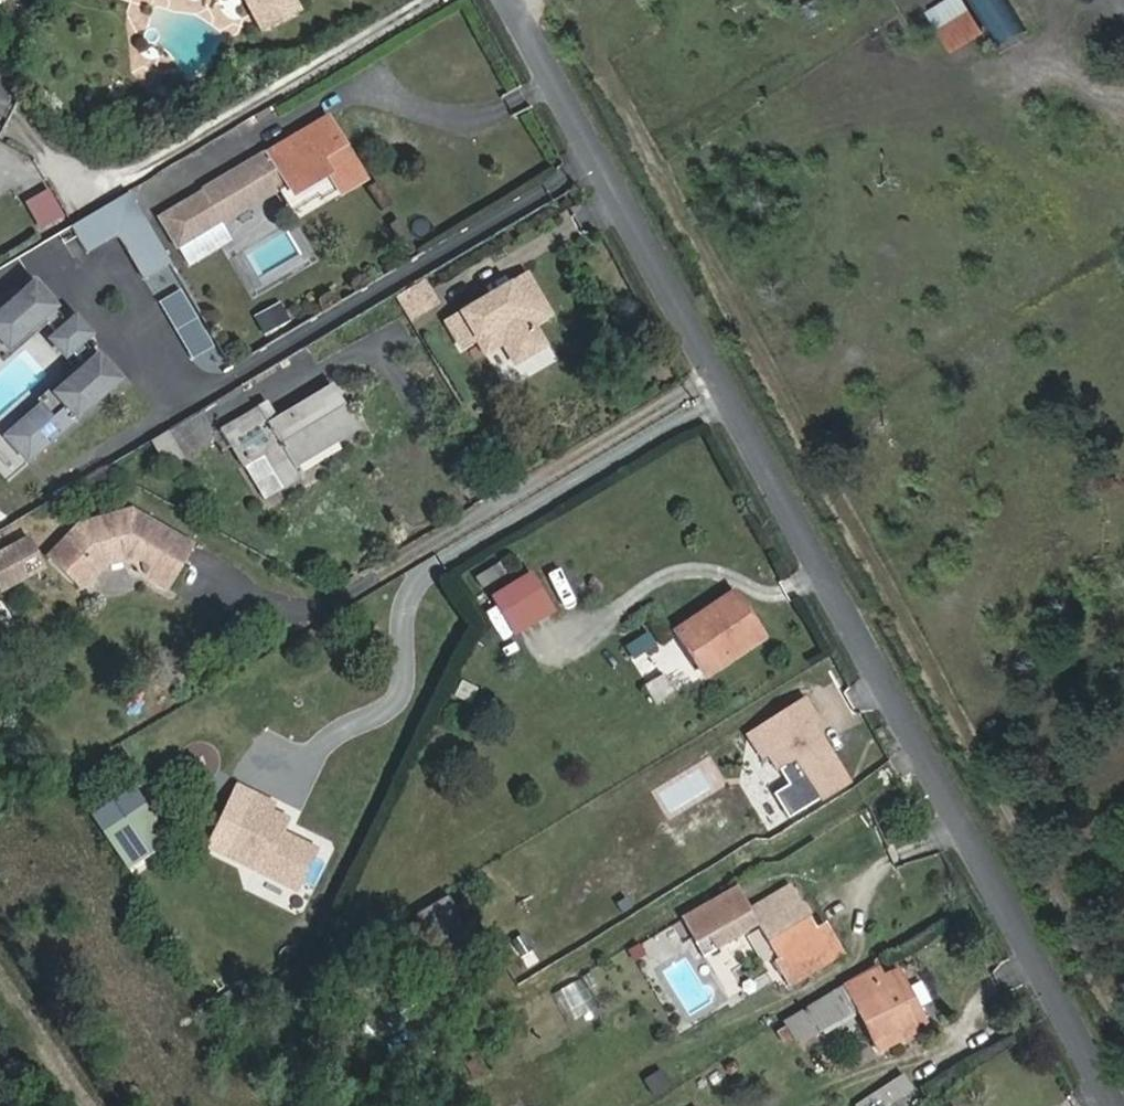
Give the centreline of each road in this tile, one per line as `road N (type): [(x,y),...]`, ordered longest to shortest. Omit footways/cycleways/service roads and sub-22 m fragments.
road 1 (residential): [(727,372),(1123,1105)]
road 2 (residential): [(727,372),(361,592)]
road 3 (residential): [(520,0),(727,372)]
road 4 (residential): [(429,0),(101,194)]
road 5 (track): [(81,1105),(0,980)]

